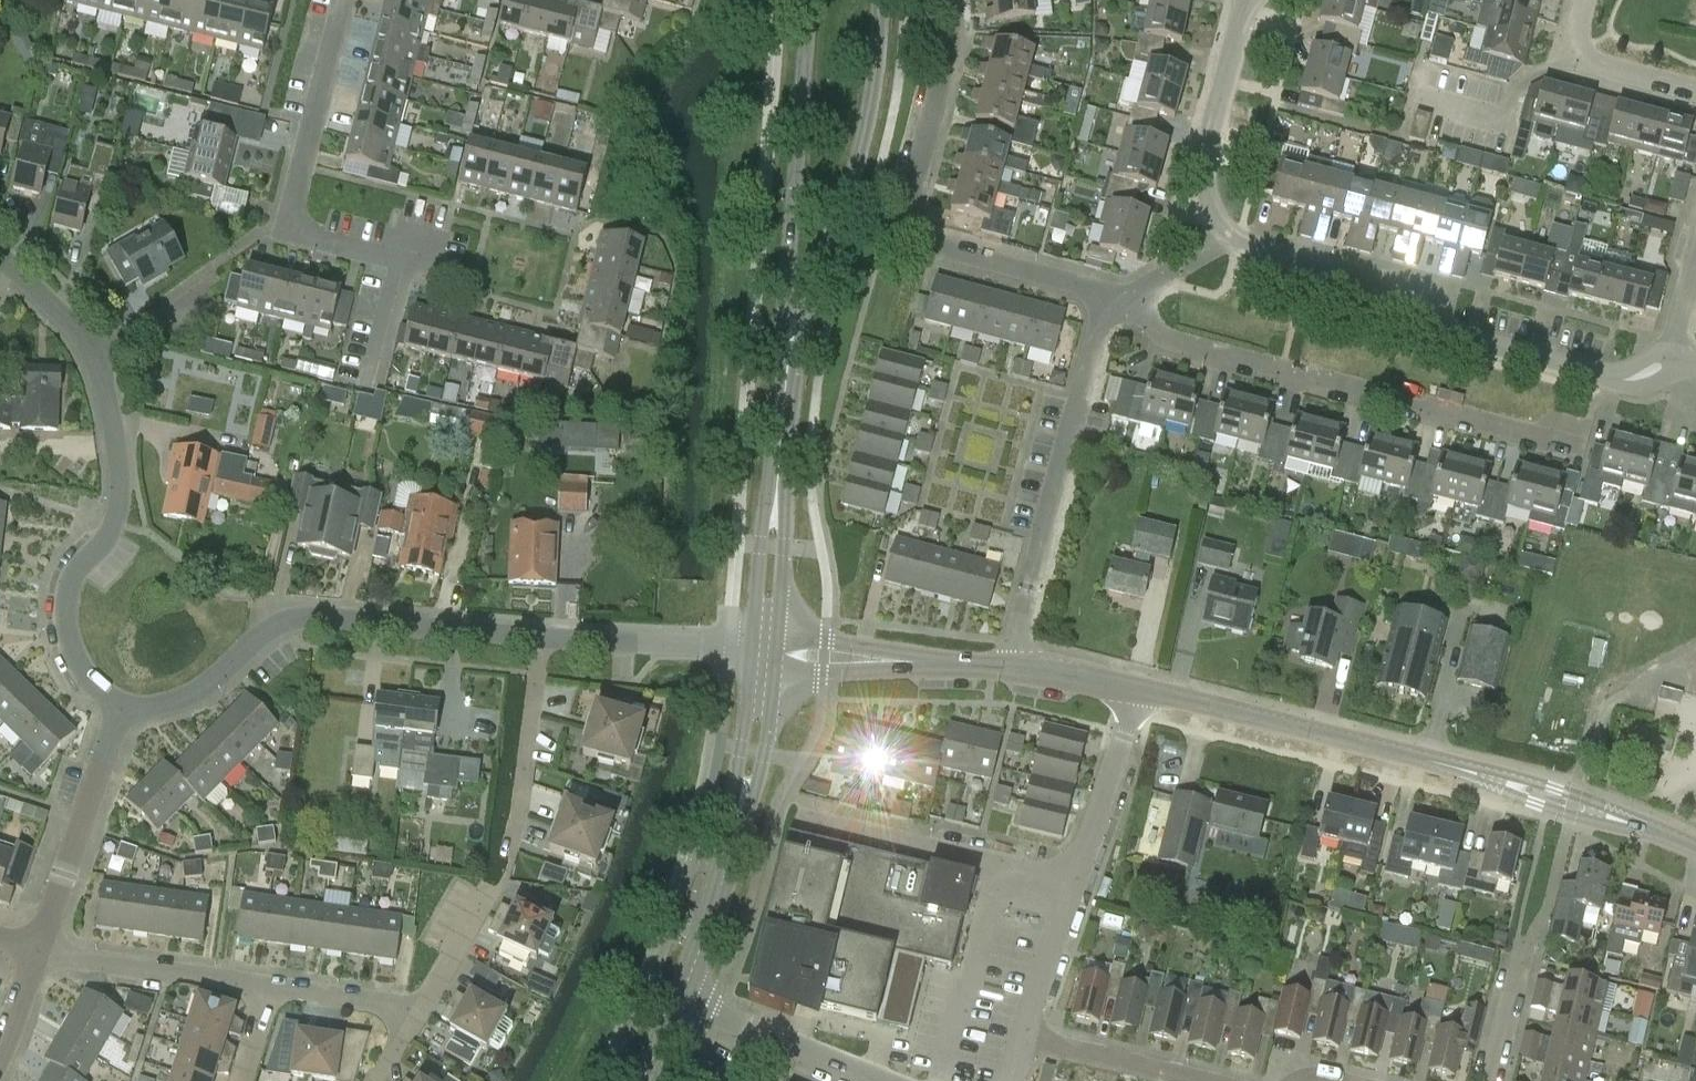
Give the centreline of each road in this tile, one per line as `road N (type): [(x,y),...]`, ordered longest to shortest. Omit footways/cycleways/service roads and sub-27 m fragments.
road 1 (tertiary): [(1695,845),(1671,831),(1145,689)]
road 2 (residential): [(1580,452),(1163,338),(1125,301)]
road 3 (residential): [(1669,366),(1628,384),(1454,341),(1421,295),(1231,241)]
road 4 (residential): [(1125,301),(909,236),(954,34),(953,0)]
road 5 (residential): [(121,707),(162,710),(205,692),(267,637),(296,623),(552,638)]
road 6 (residential): [(1010,664),(1100,329),(1125,301)]
road 7 (tertiary): [(792,351),(849,193),(873,84),(874,0)]
road 8 (residential): [(404,263),(286,232),(345,0)]
road 9 (tertiary): [(812,0),(792,351)]
road 10 (residential): [(1076,885),(813,824)]
road 11 (residential): [(44,949),(121,707)]
road 12 (residential): [(1231,241),(1209,201),(1205,173),(1248,0)]
road 13 (tertiary): [(1010,664),(778,655)]
road 14 (residential): [(270,991),(44,949)]
road 15 (residential): [(115,529),(73,583),(67,618),(79,664),(121,707)]
road 16 (tertiary): [(782,446),(762,532),(752,653)]
road 17 (tertiary): [(778,655),(782,446)]
road 18 (residential): [(1076,885),(1145,689)]
road 19 (residential): [(517,838),(552,638)]
road 20 (residential): [(552,638),(752,653)]
road 21 (residential): [(1024,1040),(1211,1080)]
road 22 (tertiary): [(733,839),(766,759),(778,655)]
road 23 (tertiary): [(752,653),(733,839)]
road 24 (residential): [(115,529),(118,468),(95,350)]
road 25 (residential): [(1695,93),(1594,67),(1581,53),(1586,0)]
road 26 (tertiary): [(682,1008),(733,839)]
road 27 (residential): [(1024,1040),(1076,885)]
road 28 (residential): [(270,991),(421,1015)]
road 29 (residential): [(1493,1080),(1533,938)]
road 30 (residential): [(95,350),(214,280)]
road 31 (tertiary): [(1145,689),(1010,664)]
road 32 (residential): [(488,898),(421,1015)]
road 33 (residential): [(95,350),(0,257)]
road 34 (residential): [(0,1065),(44,949)]
road 35 (residential): [(1125,301),(1231,241)]

